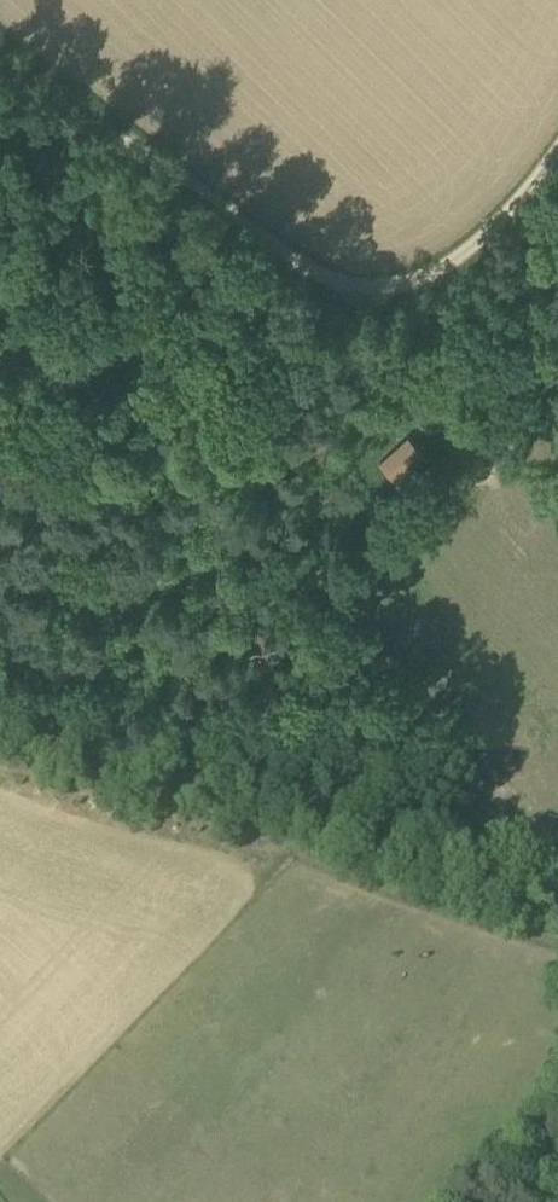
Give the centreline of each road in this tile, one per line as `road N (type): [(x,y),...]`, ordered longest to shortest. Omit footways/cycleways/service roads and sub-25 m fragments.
road 1 (track): [(0,108),(119,134),(233,218),(360,344)]
road 2 (track): [(360,344),(459,272),(557,155)]
road 3 (track): [(557,931),(425,899),(313,844)]
road 4 (track): [(466,789),(313,844)]

